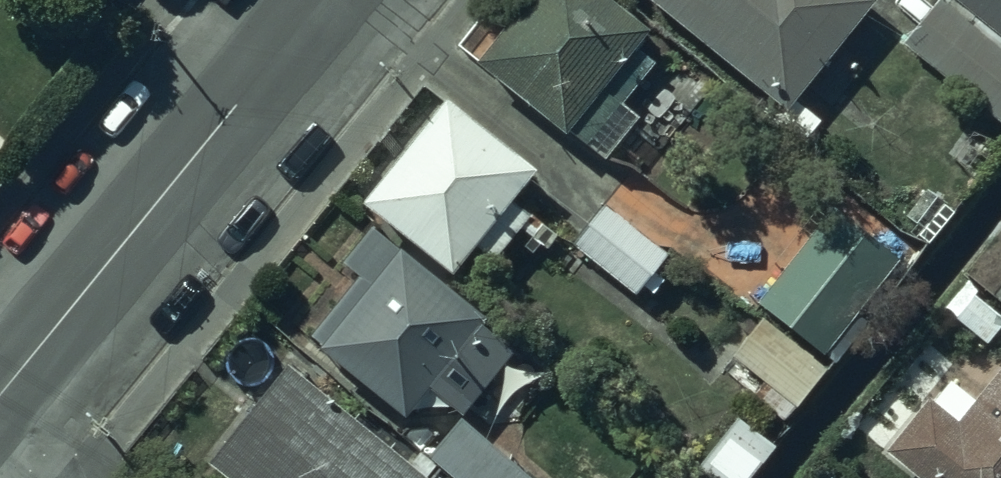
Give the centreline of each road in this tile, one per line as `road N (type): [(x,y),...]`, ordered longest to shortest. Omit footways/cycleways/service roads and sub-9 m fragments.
road 1 (residential): [(0,395),(319,0)]

